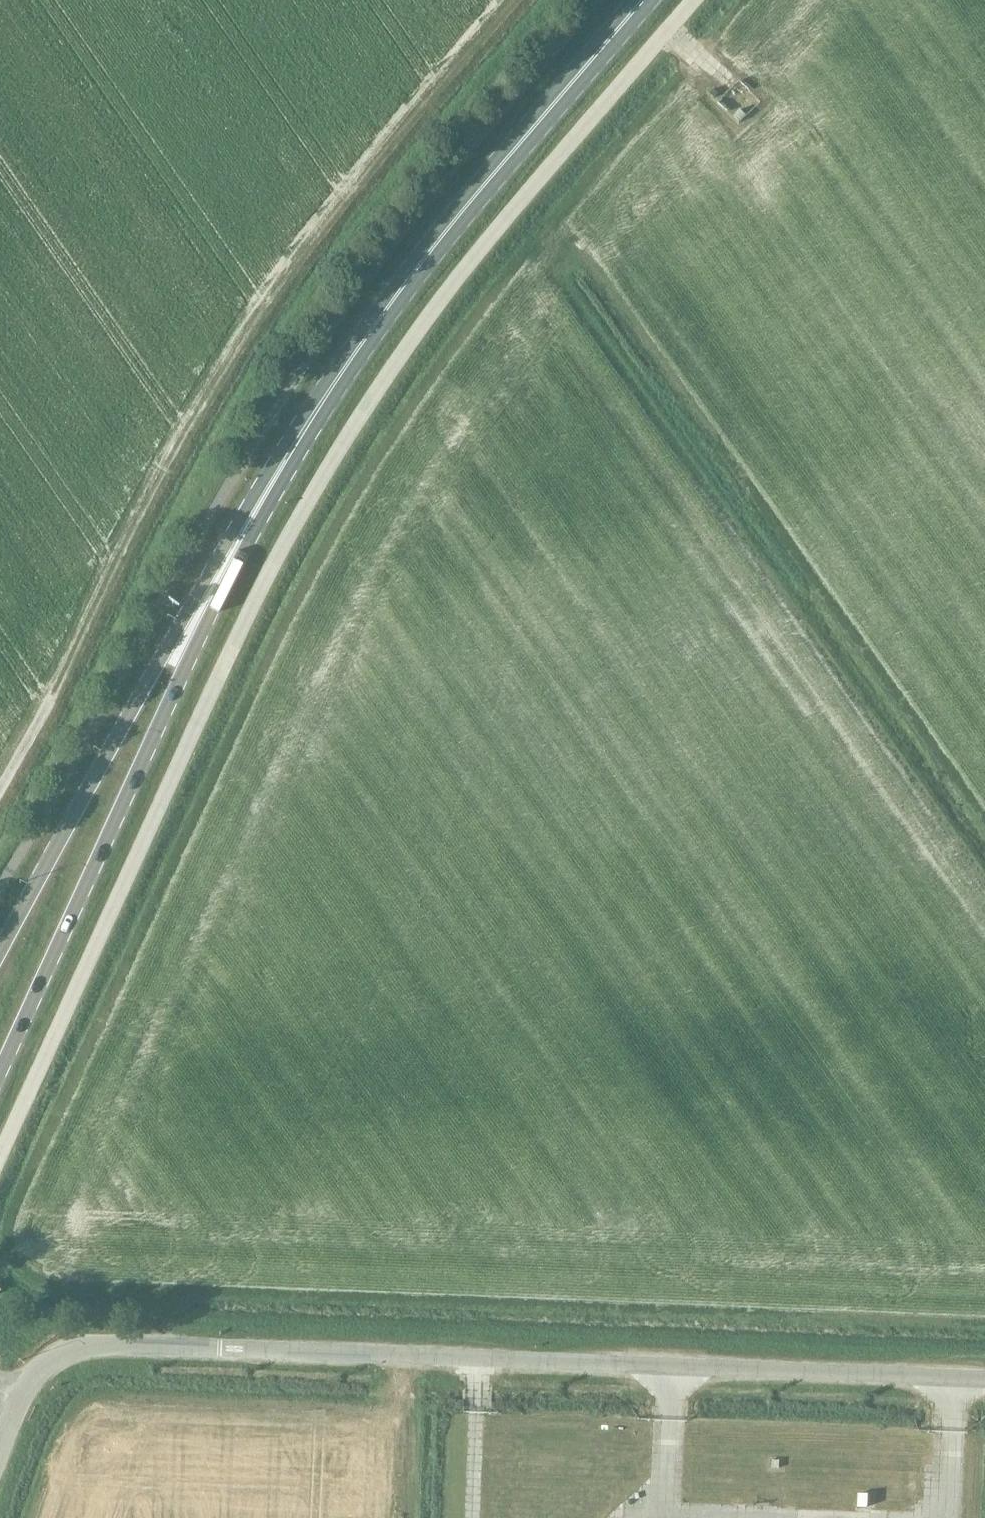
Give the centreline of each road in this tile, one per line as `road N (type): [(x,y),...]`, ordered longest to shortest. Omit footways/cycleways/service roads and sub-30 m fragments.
road 1 (unclassified): [(0,1157),(241,630),(325,469),(442,297),(694,0)]
road 2 (unclassified): [(984,1378),(221,1347)]
road 3 (primary): [(244,525),(386,312),(646,0)]
road 4 (primary): [(0,1073),(244,525)]
road 5 (primary): [(244,525),(154,665),(0,960)]
road 6 (unclassified): [(21,1402),(62,1348),(221,1347)]

